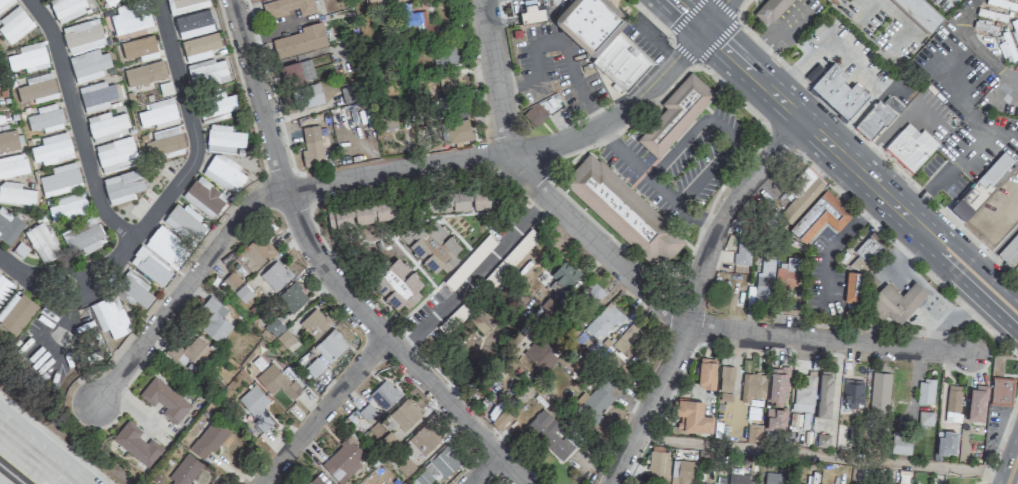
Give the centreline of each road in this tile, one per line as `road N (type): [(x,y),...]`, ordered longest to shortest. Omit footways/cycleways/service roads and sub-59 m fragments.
road 1 (residential): [(93,406),(256,198),(584,131),(629,104),(701,26)]
road 2 (residential): [(480,0),(508,152),(545,198),(685,323),(971,354)]
road 3 (residential): [(232,0),(277,168),(305,238),(345,296),(523,483)]
road 4 (residential): [(608,483),(681,341),(701,265),(732,199),(804,121)]
road 5 (residential): [(79,303),(115,268),(193,158),(155,0)]
road 6 (primary): [(673,0),(922,230)]
road 7 (residential): [(28,0),(52,34),(97,199),(133,238)]
road 8 (residential): [(254,483),(384,338)]
road 9 (primary): [(922,230),(922,248),(1017,335)]
road 10 (primary): [(1017,302),(939,229),(922,230)]

